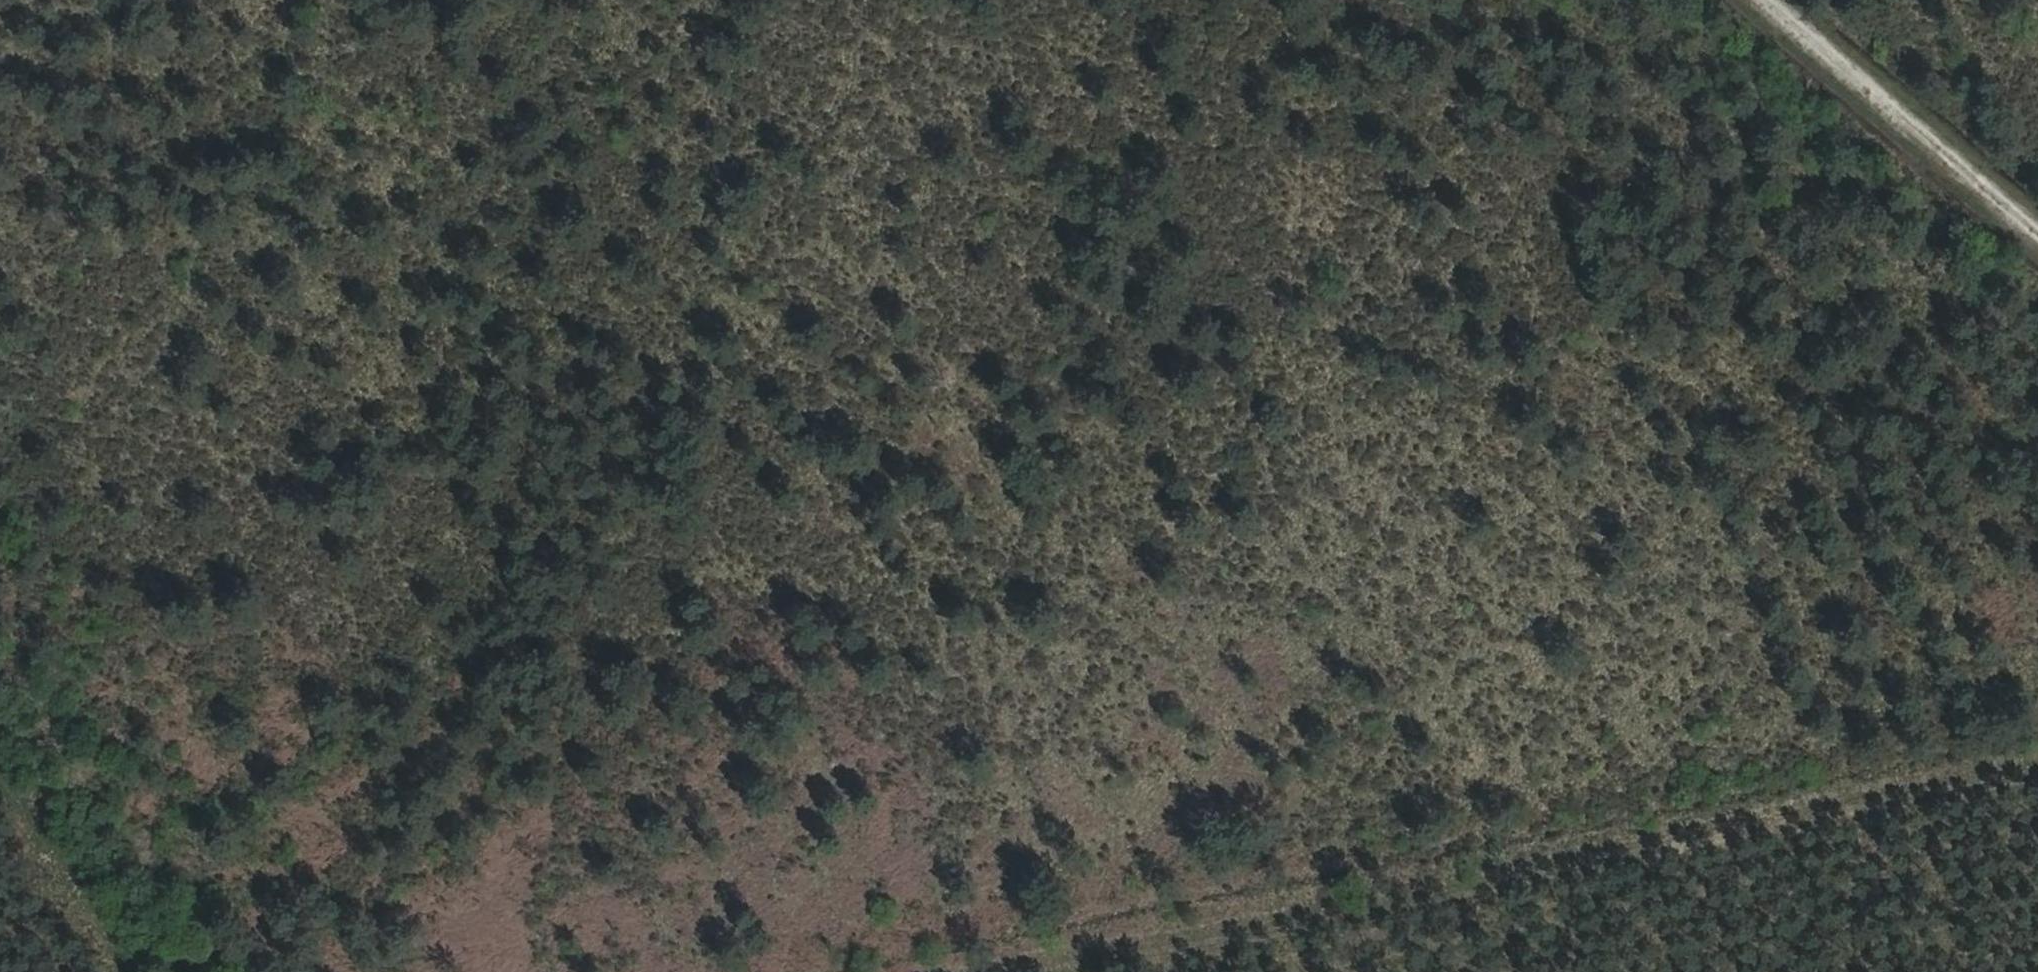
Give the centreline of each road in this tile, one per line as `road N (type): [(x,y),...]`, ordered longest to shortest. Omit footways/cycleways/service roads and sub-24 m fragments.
road 1 (track): [(2037,230),(1764,0)]

